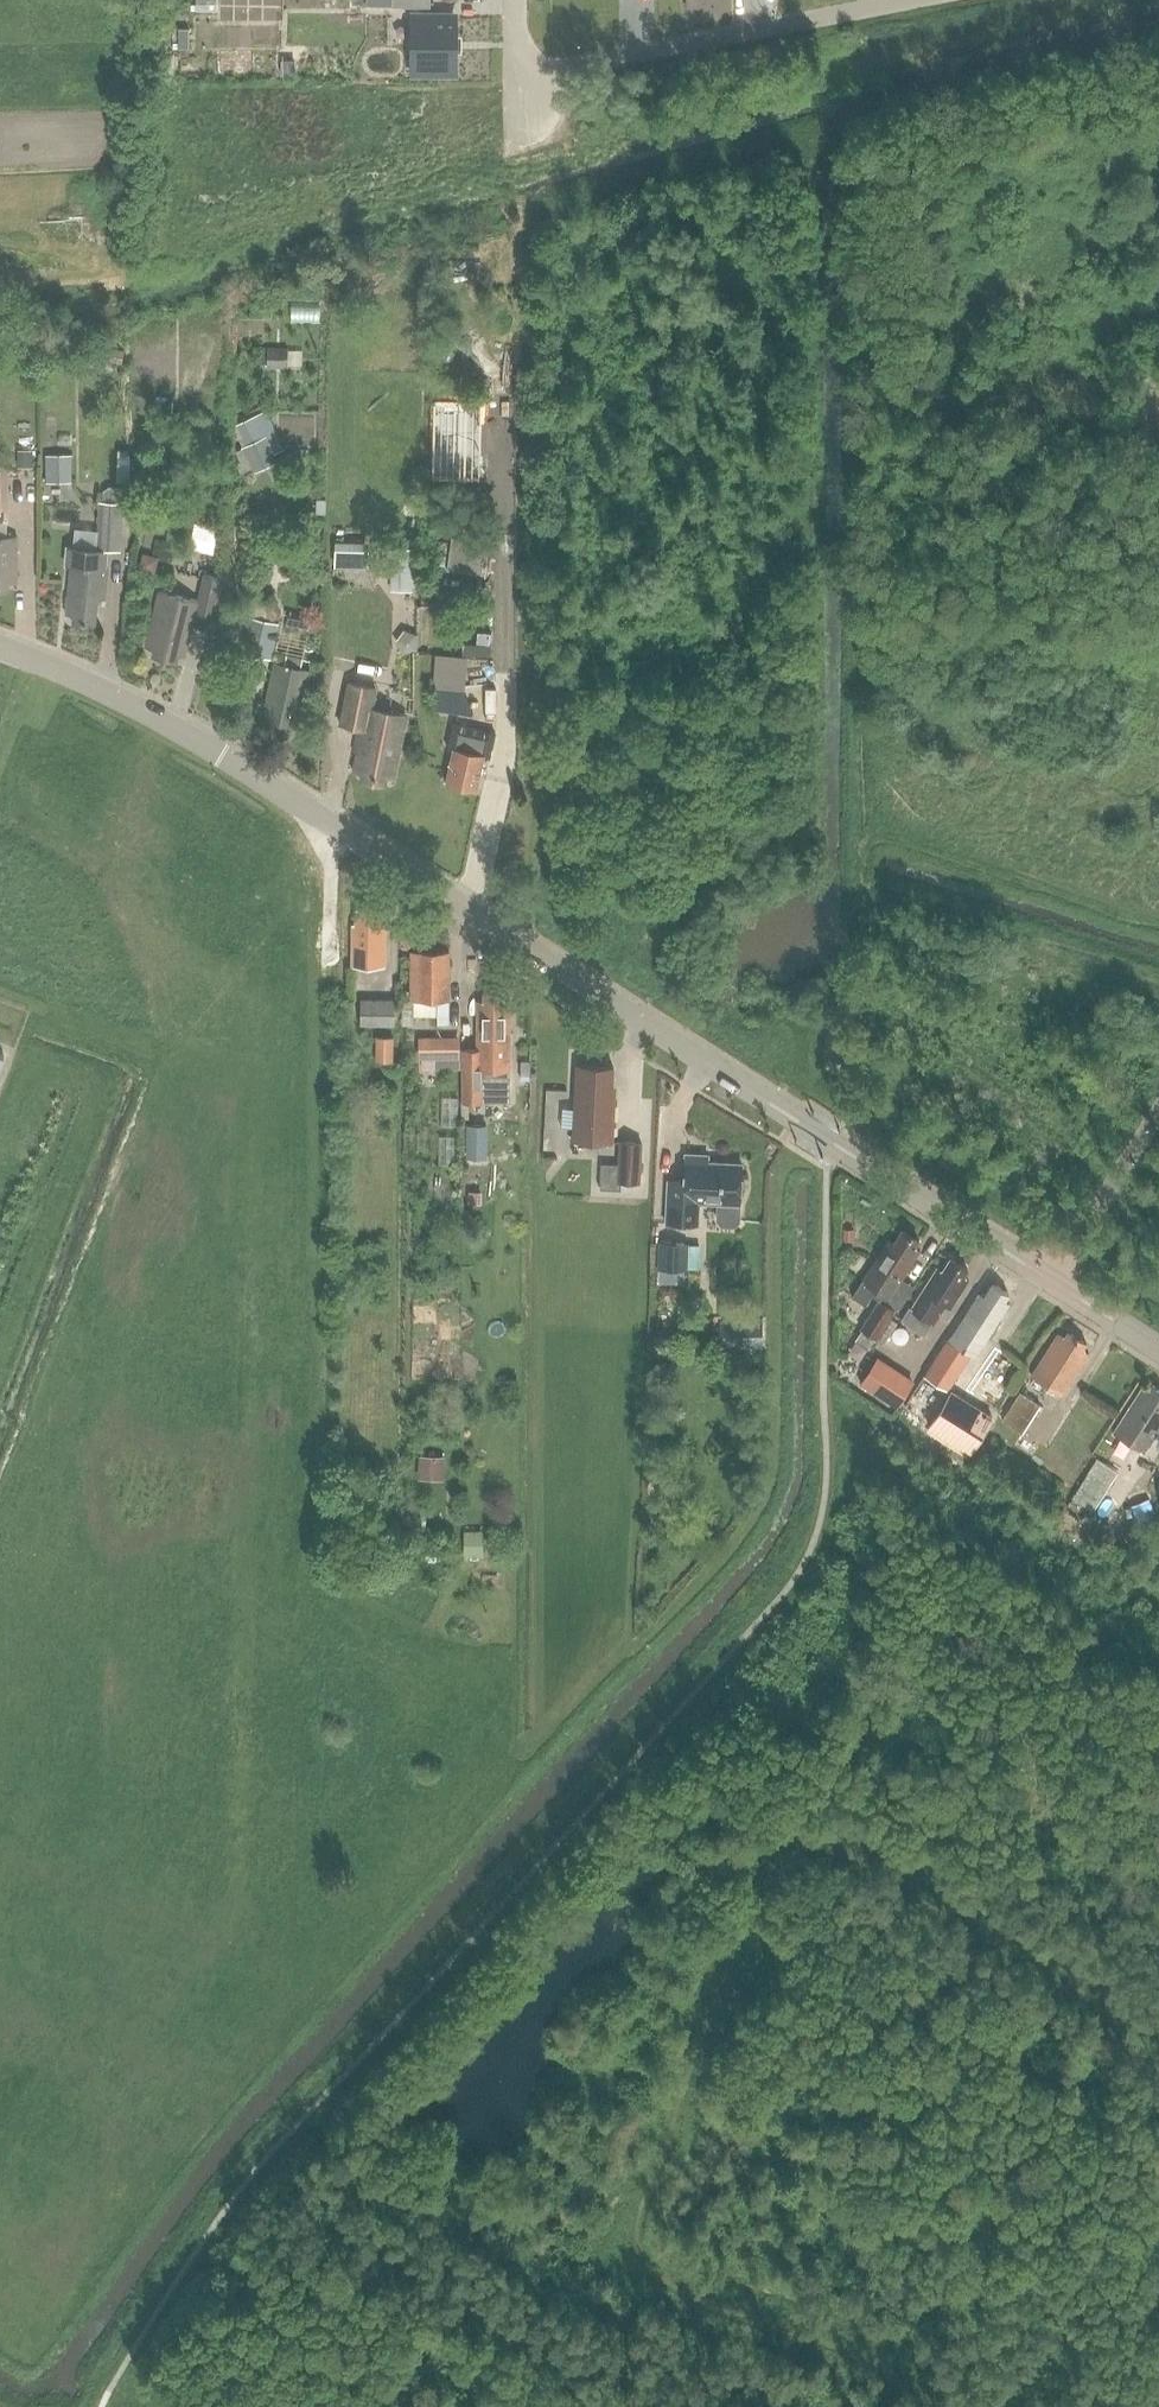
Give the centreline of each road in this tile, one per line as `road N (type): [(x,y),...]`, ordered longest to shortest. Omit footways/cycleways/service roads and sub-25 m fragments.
road 1 (tertiary): [(1158,1349),(238,768),(108,695),(0,651)]
road 2 (residential): [(515,61),(548,71),(926,0)]

